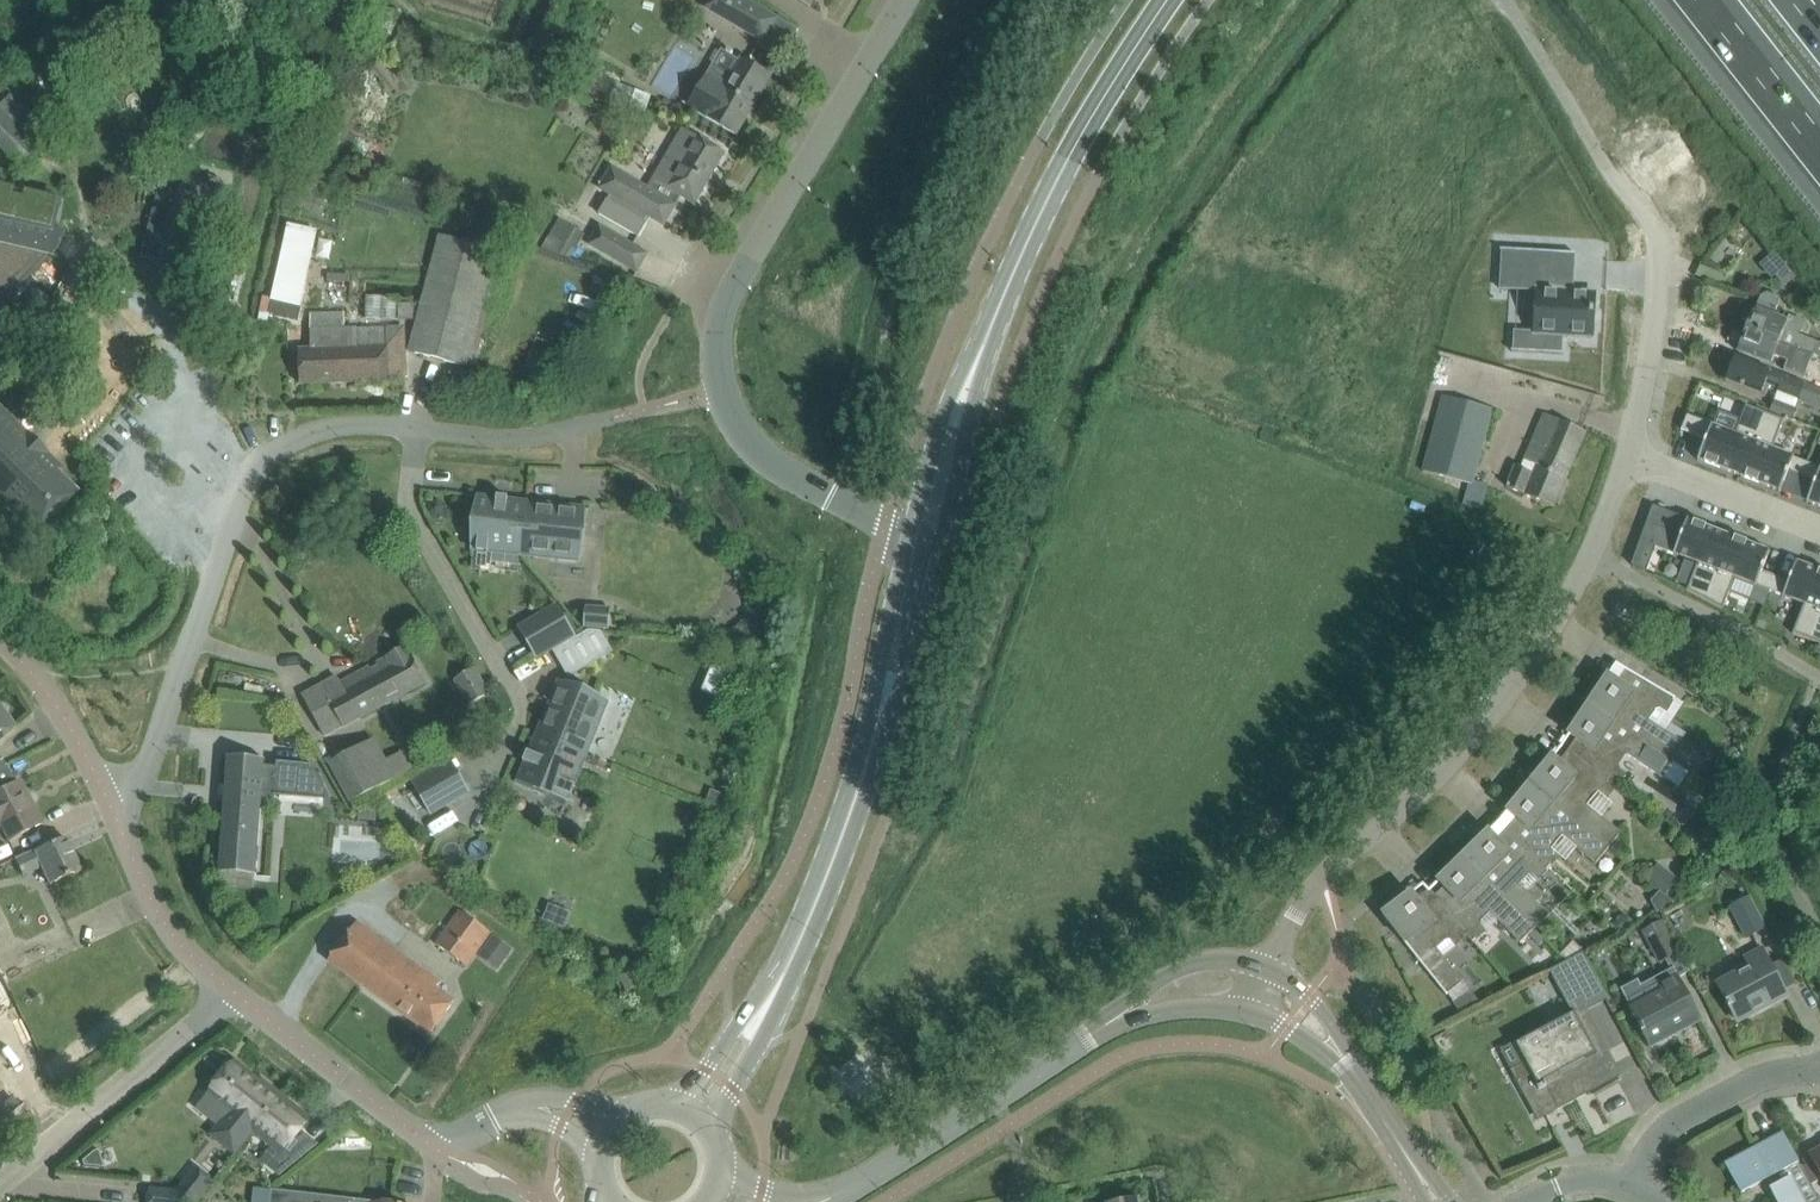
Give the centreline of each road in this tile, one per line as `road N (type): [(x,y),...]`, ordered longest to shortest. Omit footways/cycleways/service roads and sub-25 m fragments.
road 1 (residential): [(1274,966),(1295,919),(1327,880),(1382,835),(1520,681),(1633,456)]
road 2 (secondary): [(912,533),(854,766),(814,874),(743,1019),(671,1103)]
road 3 (secondary): [(714,1136),(802,975),(857,843),(926,583)]
road 4 (residential): [(114,814),(145,767),(250,479),(291,439),(323,427),(417,428)]
road 5 (residential): [(721,390),(715,353),(737,279),(903,0)]
road 6 (residential): [(474,828),(522,715),(518,692),(411,508),(417,428)]
road 7 (secondary): [(1005,290),(1068,160),(1170,0)]
road 8 (residential): [(417,428),(499,439),(536,435),(721,390)]
road 9 (residential): [(1633,456),(1655,359),(1662,266),(1654,227),(1605,170)]
road 10 (secondary): [(926,583),(1005,290)]
road 11 (residential): [(236,992),(0,1182)]
road 12 (tertiary): [(839,1195),(1075,1042)]
road 13 (secondary): [(1005,290),(967,360),(912,533)]
road 14 (residential): [(912,533),(781,472),(760,454),(721,390)]
road 15 (residential): [(434,1136),(404,1122),(236,992)]
road 16 (residential): [(1639,1188),(1656,1142),(1702,1105),(1773,1073),(1819,1069)]
road 17 (tertiary): [(1274,966),(1187,966),(1105,1013),(1075,1042)]
road 18 (residential): [(236,992),(148,899),(114,814)]
road 19 (residential): [(114,814),(41,685),(0,641)]
road 20 (residential): [(1819,529),(1633,456)]
road 21 (tertiary): [(1075,1042),(1168,1008),(1258,1017)]
road 22 (motorway): [(1712,0),(1819,136)]
road 23 (tertiary): [(1366,1086),(1312,994),(1274,966)]
road 24 (tertiary): [(1438,1201),(1366,1086)]
road 25 (tertiary): [(1258,1017),(1366,1086)]
road 26 (tertiary): [(839,1195),(762,1189),(721,1164)]

